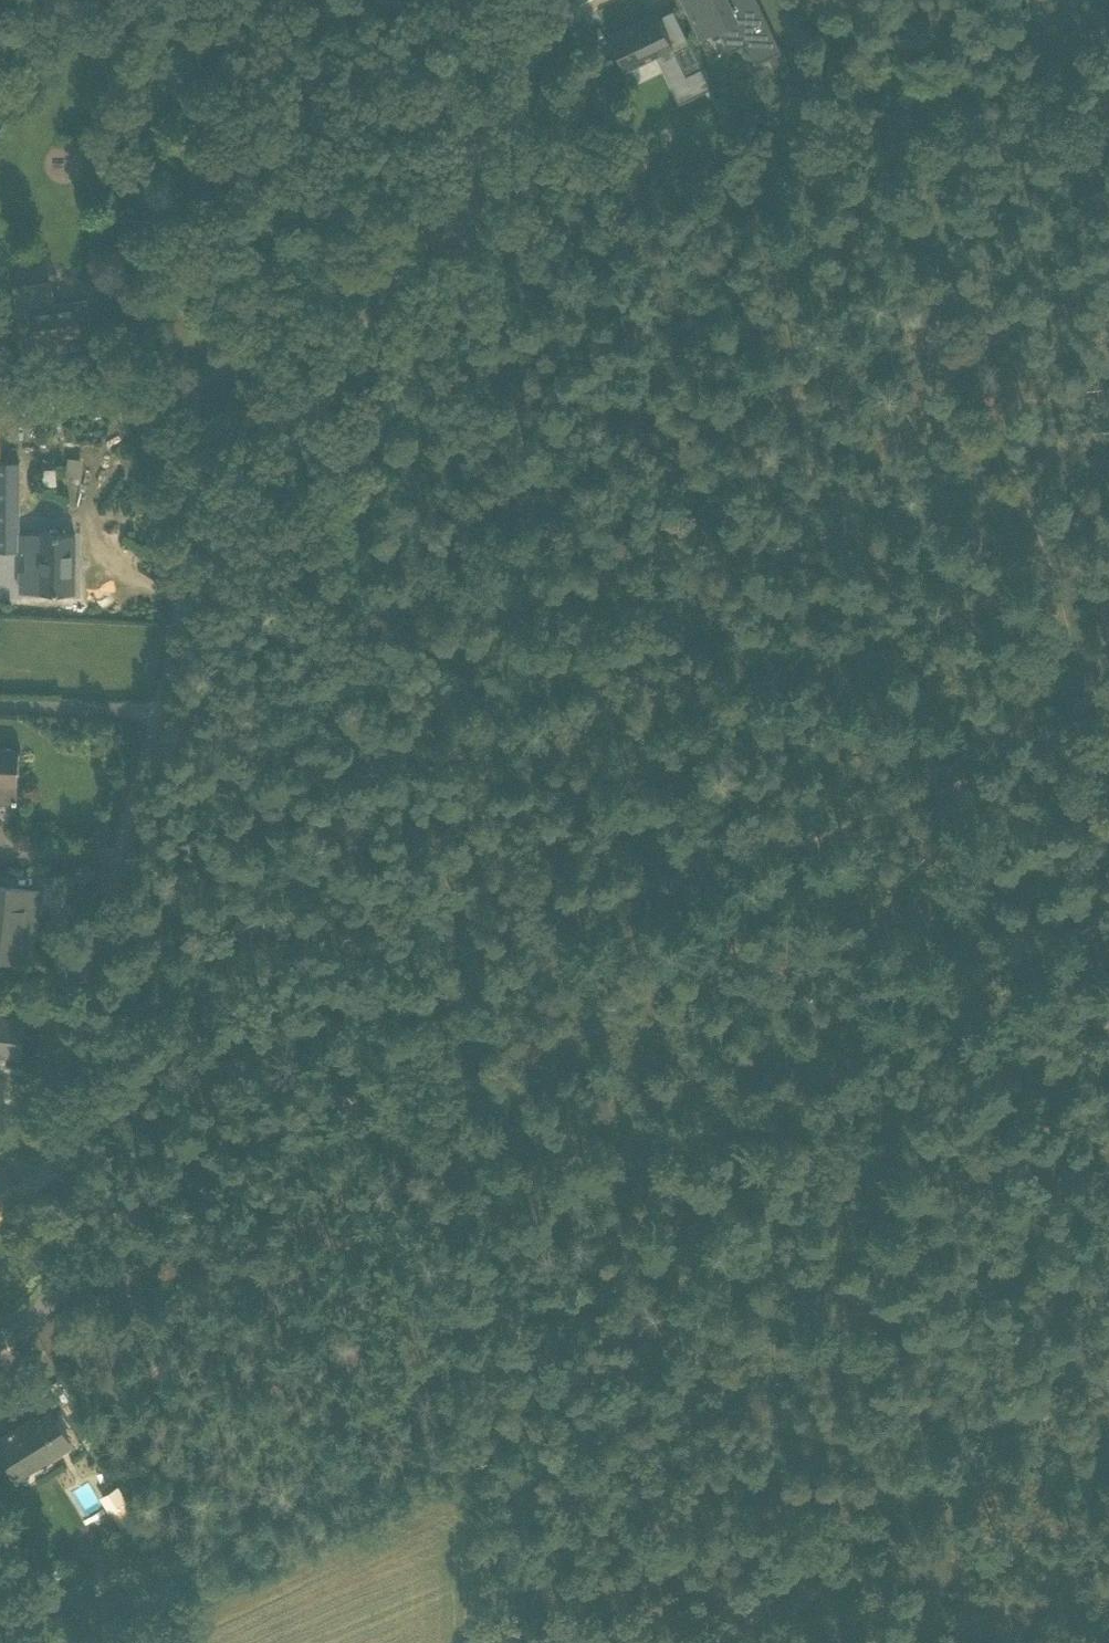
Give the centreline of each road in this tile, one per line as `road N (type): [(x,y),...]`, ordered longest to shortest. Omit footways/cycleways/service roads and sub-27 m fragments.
road 1 (residential): [(0,1338),(47,1297),(73,1245),(133,763),(176,626),(205,568)]
road 2 (unclassified): [(205,568),(542,44),(595,0)]

